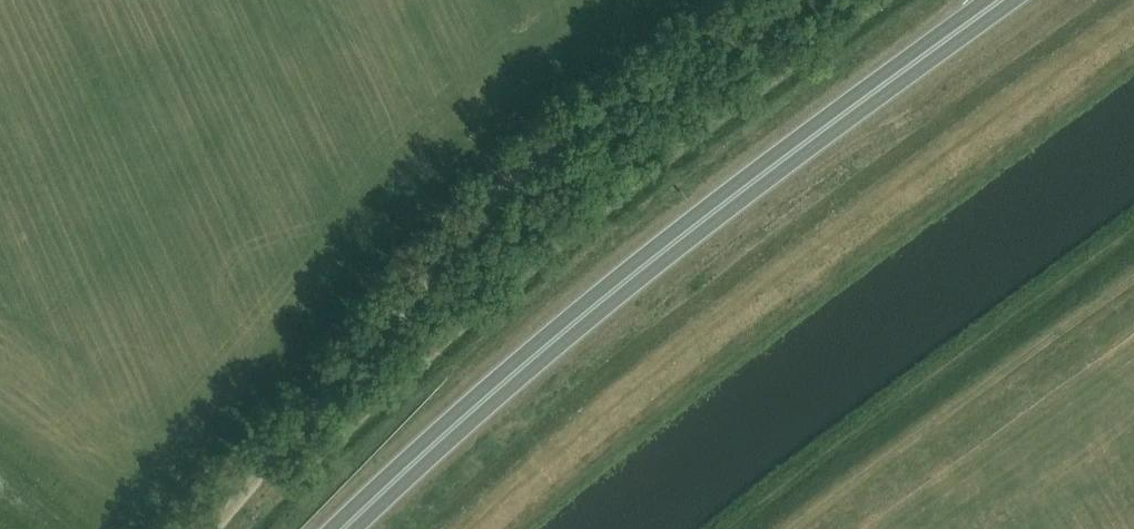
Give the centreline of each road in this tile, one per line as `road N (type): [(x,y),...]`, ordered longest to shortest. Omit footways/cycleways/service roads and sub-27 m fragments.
road 1 (trunk): [(347,528),(530,360),(742,189),(1002,0)]
road 2 (unclassified): [(212,528),(517,172),(549,142),(786,0)]

